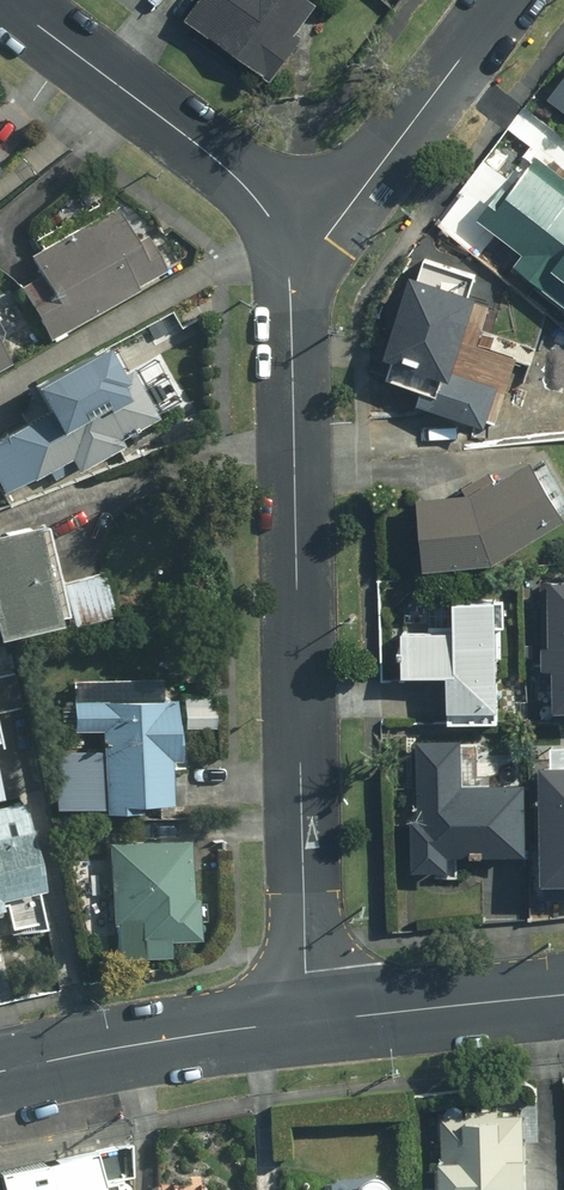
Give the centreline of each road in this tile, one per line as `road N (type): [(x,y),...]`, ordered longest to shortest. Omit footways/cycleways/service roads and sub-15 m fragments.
road 1 (residential): [(307,1021),(291,271)]
road 2 (residential): [(291,271),(282,226),(222,155),(16,0)]
road 3 (residential): [(291,271),(503,0)]
road 4 (secondary): [(0,1071),(307,1021)]
road 5 (secondary): [(307,1021),(563,995)]

